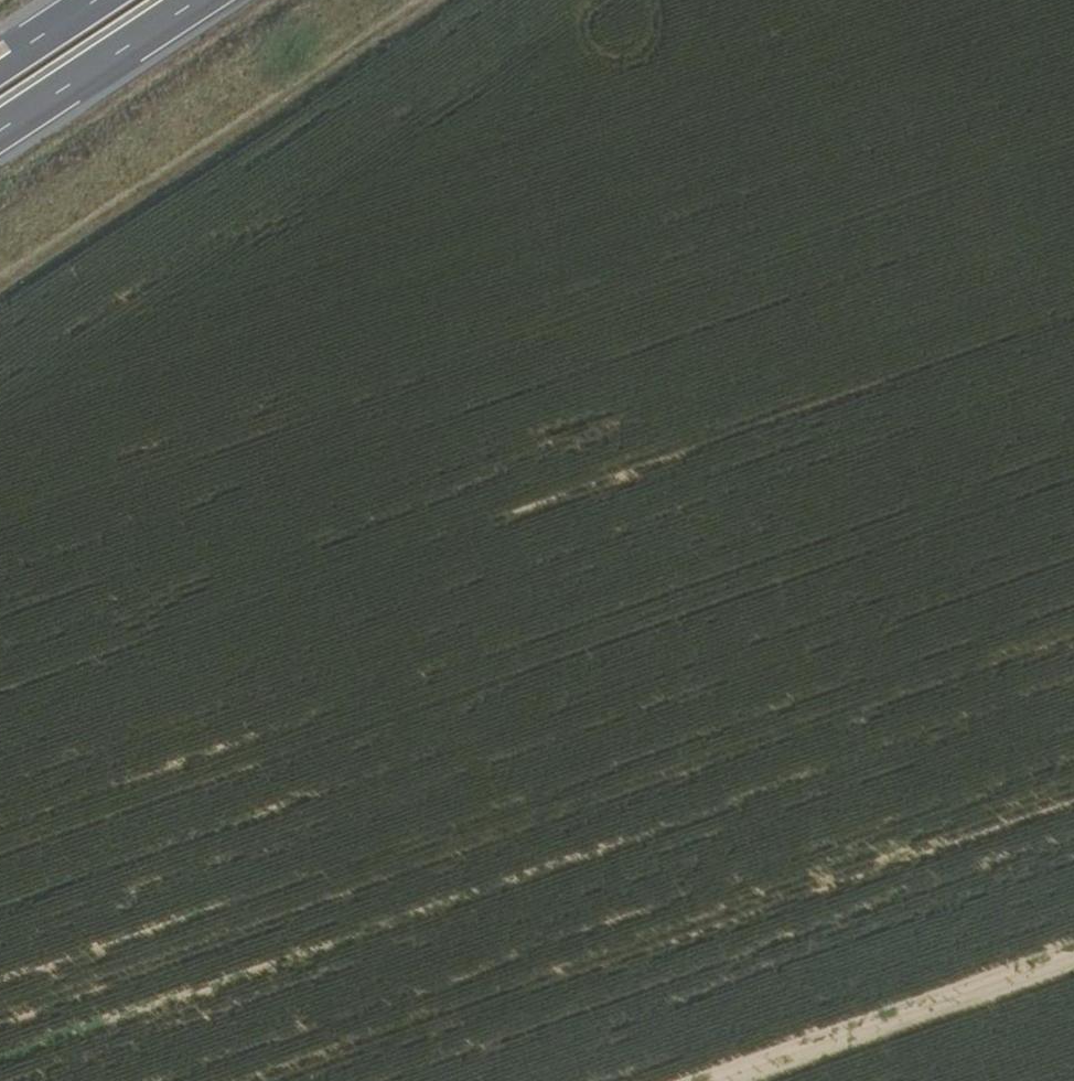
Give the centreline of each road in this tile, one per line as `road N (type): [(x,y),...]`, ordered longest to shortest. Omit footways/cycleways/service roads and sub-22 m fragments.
road 1 (trunk): [(0,123),(187,0)]

